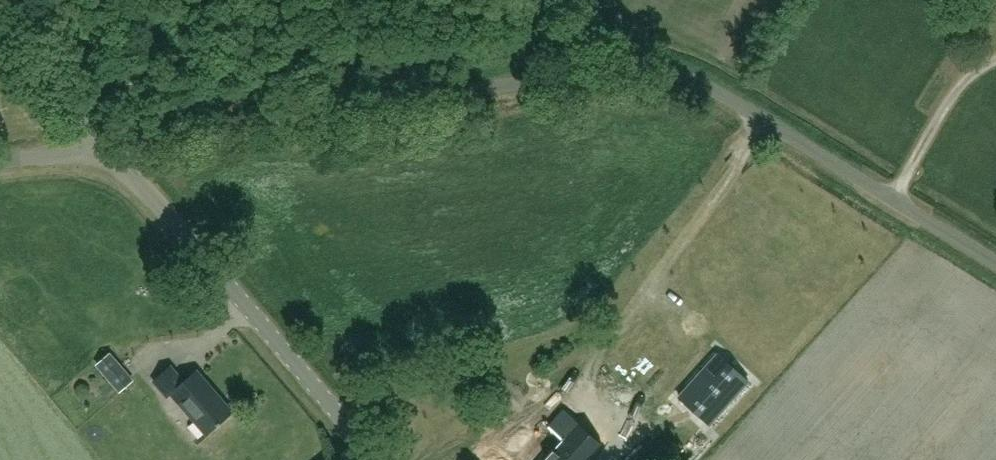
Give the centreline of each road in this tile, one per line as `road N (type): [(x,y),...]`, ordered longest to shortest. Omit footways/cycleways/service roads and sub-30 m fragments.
road 1 (unclassified): [(995,261),(678,79),(109,147)]
road 2 (tertiary): [(377,459),(109,147)]
road 3 (tertiary): [(109,147),(0,20)]

